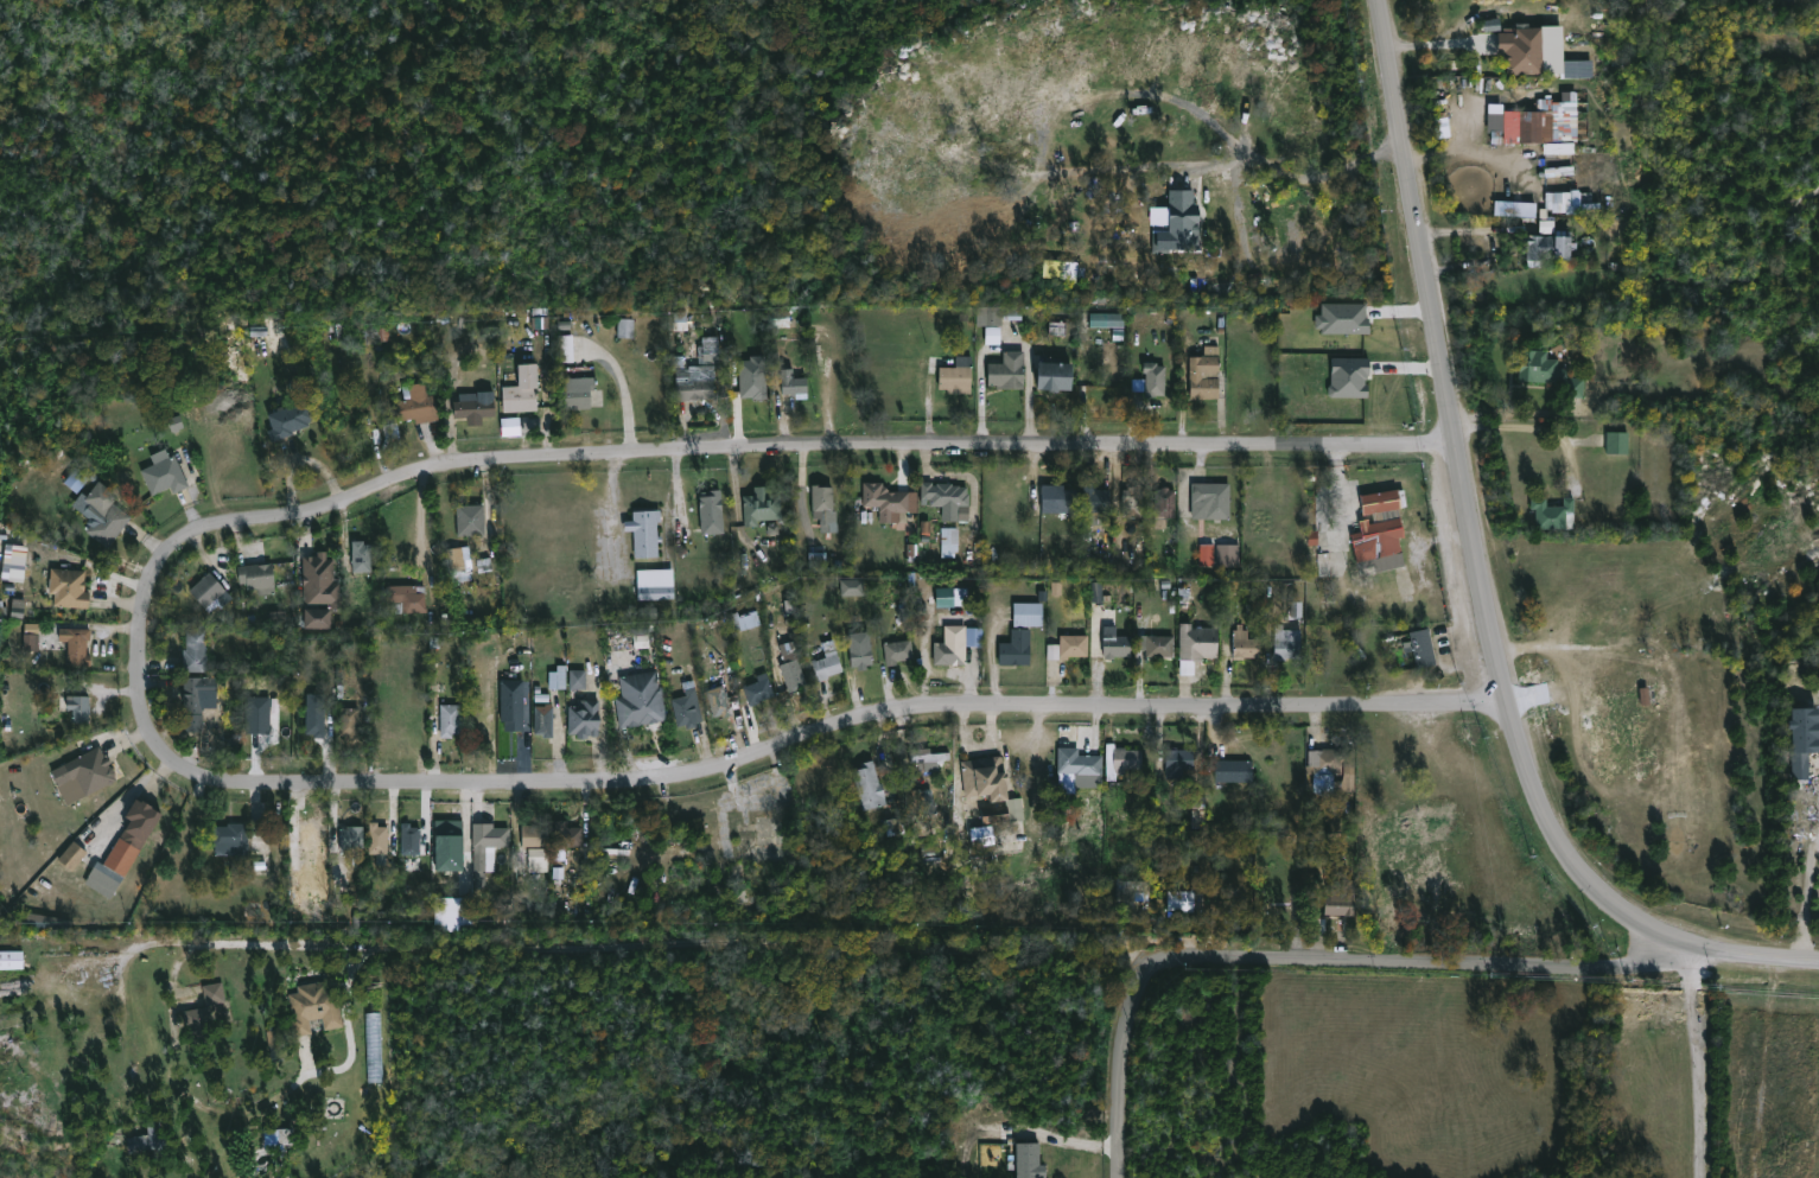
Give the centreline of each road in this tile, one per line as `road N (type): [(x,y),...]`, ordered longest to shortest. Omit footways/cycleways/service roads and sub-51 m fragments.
road 1 (residential): [(1449,446),(984,445),(491,464),(435,470),(300,520),(217,526),(159,567),(141,599),(138,707),(145,732),(173,770),(197,782)]
road 2 (residential): [(1501,708),(986,707),(874,715),(680,775),(562,787),(197,782)]
road 3 (tertiary): [(1375,0),(1501,708),(1546,826),(1581,880),(1627,922),(1688,955)]
road 4 (residential): [(1659,941),(1626,969),(1194,959),(1146,964),(1131,980),(1120,1013),(1120,1177)]
road 5 (tertiary): [(1818,969),(1688,955)]

